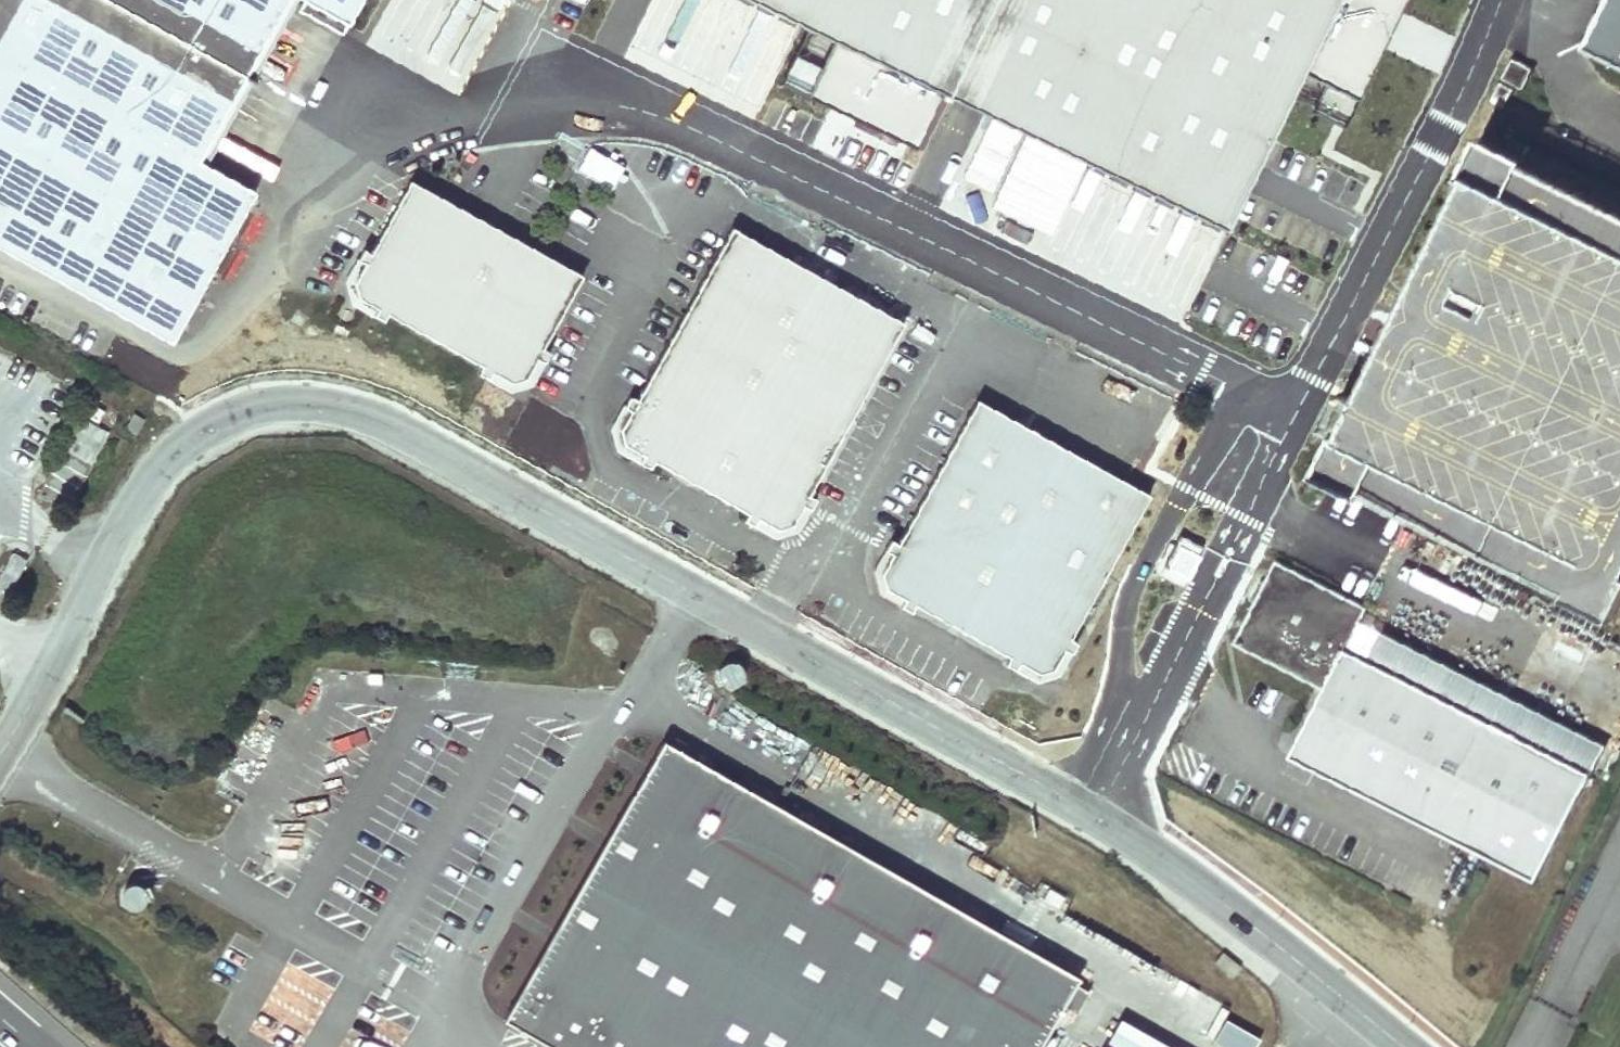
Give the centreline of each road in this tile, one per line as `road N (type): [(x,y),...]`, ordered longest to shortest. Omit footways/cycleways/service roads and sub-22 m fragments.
road 1 (unclassified): [(0,747),(145,476),(193,430),(246,403),(356,406),(1077,804),(1267,938),(1402,1046)]

